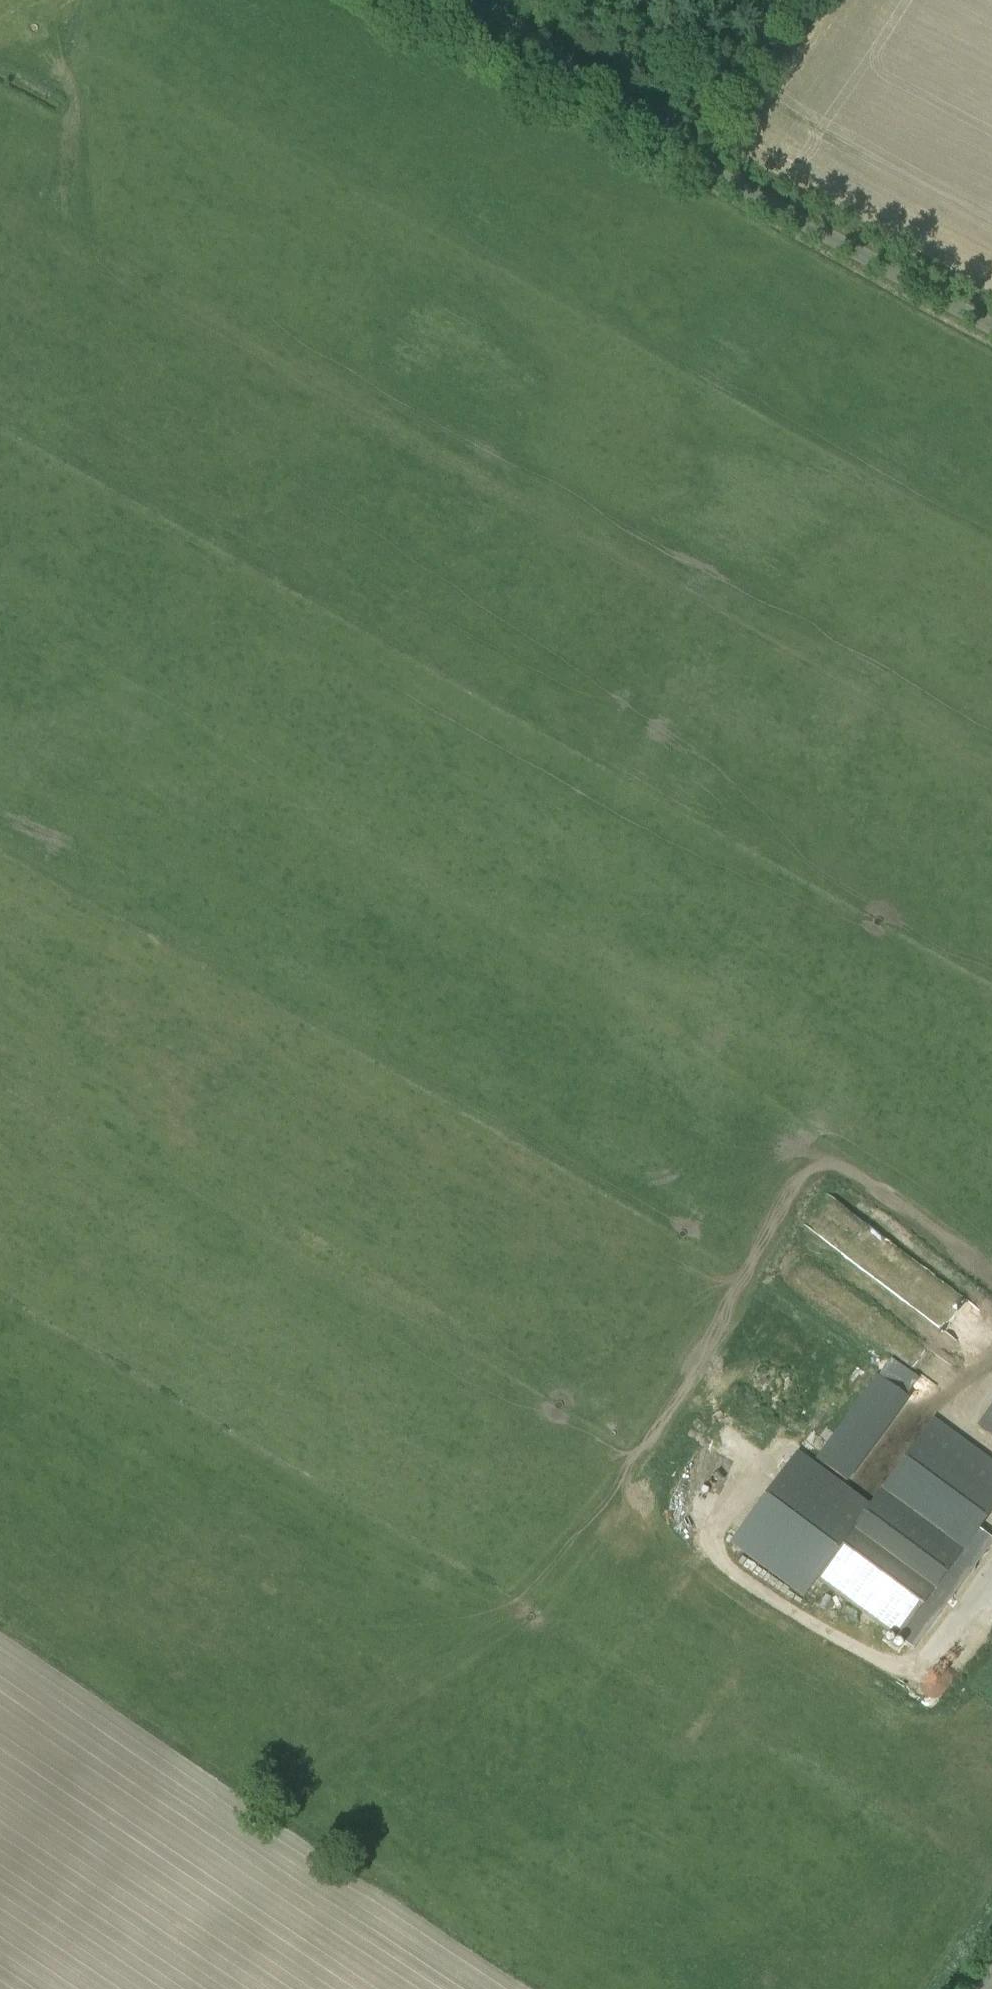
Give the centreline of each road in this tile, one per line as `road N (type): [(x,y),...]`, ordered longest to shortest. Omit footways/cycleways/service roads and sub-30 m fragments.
road 1 (unclassified): [(991,328),(724,178),(477,0)]

